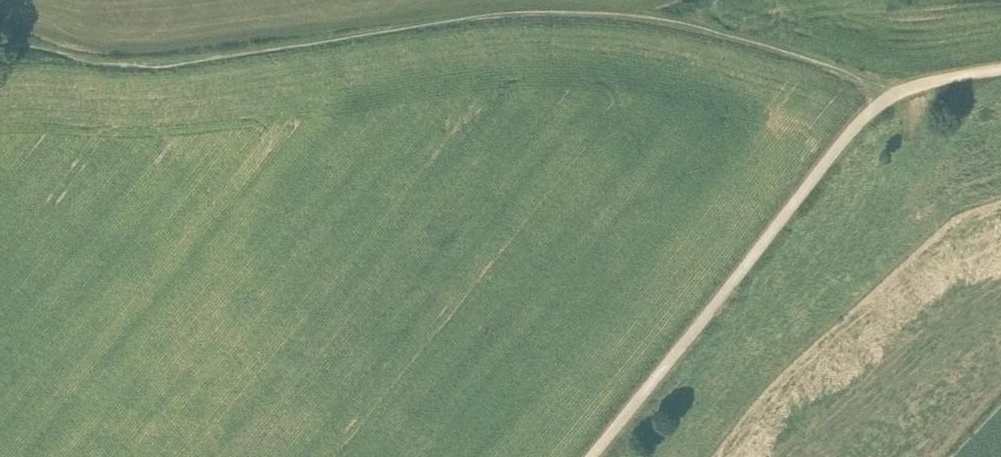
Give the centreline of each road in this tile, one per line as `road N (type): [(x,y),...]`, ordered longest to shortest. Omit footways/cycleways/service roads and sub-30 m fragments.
road 1 (unclassified): [(590,456),(853,130),(902,92)]

